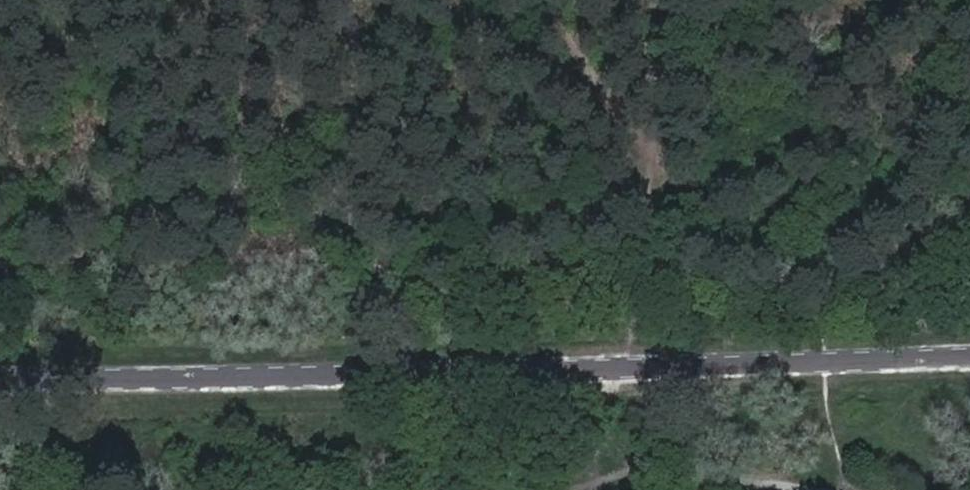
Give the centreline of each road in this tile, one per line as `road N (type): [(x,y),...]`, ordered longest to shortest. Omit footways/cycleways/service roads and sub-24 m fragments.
road 1 (unclassified): [(0,374),(969,357)]
road 2 (track): [(833,281),(635,300),(385,254),(0,260)]
road 3 (track): [(548,0),(833,281),(825,360),(852,489)]
road 4 (track): [(675,0),(653,107),(627,361),(600,489)]
road 5 (track): [(385,254),(379,0)]
road 6 (track): [(833,281),(969,273)]

